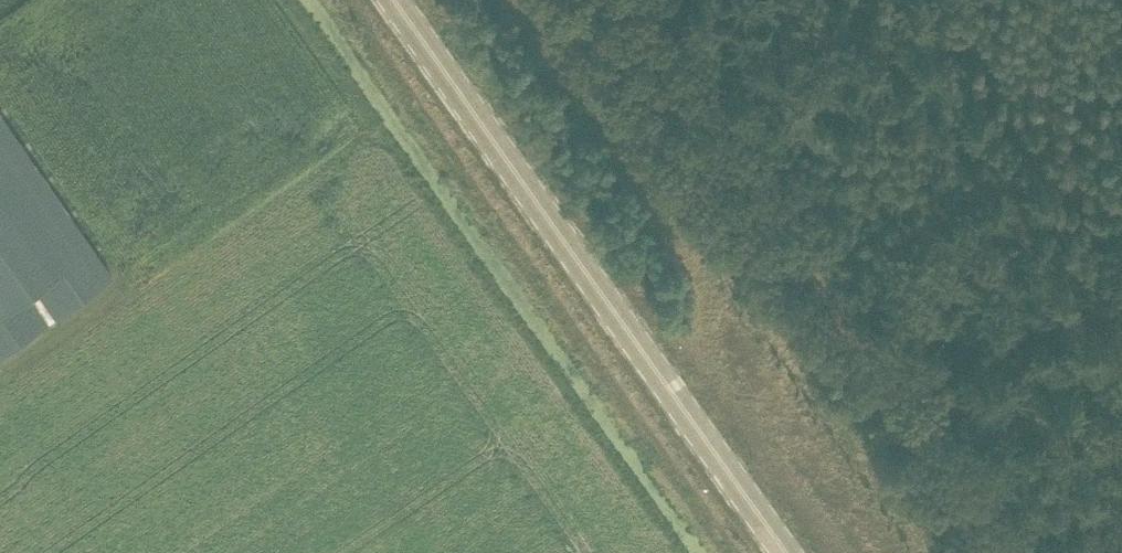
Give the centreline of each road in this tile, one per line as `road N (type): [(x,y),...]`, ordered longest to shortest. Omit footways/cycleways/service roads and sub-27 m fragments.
road 1 (primary): [(782,552),(396,0)]
road 2 (track): [(930,453),(635,24)]
road 3 (track): [(999,552),(930,453)]

